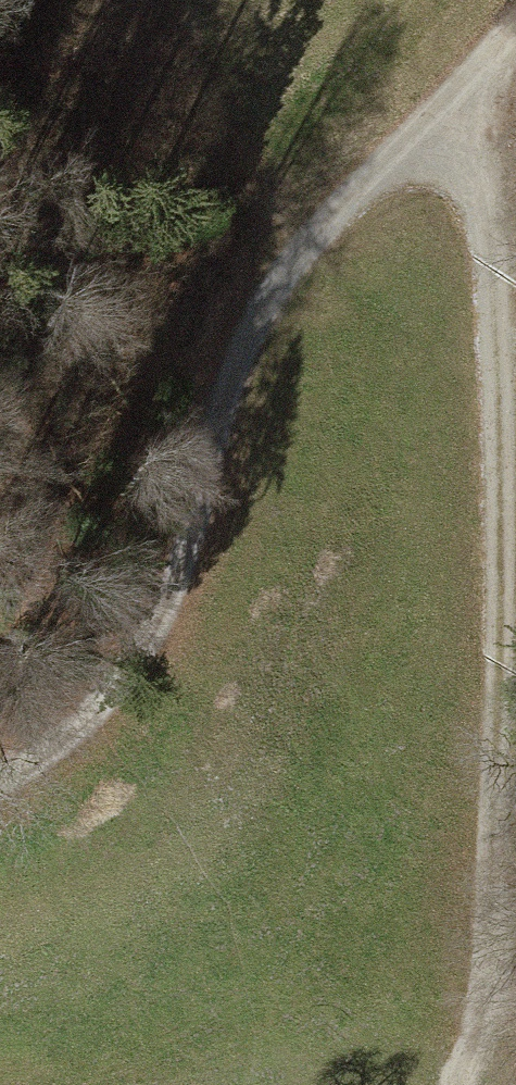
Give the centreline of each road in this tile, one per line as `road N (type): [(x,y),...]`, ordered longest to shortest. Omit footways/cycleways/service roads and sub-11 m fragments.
road 1 (track): [(480,99),(502,342),(503,914),(472,1068),(461,1084)]
road 2 (track): [(0,781),(117,684),(180,541),(234,357),(312,230),(480,99),(515,51)]

